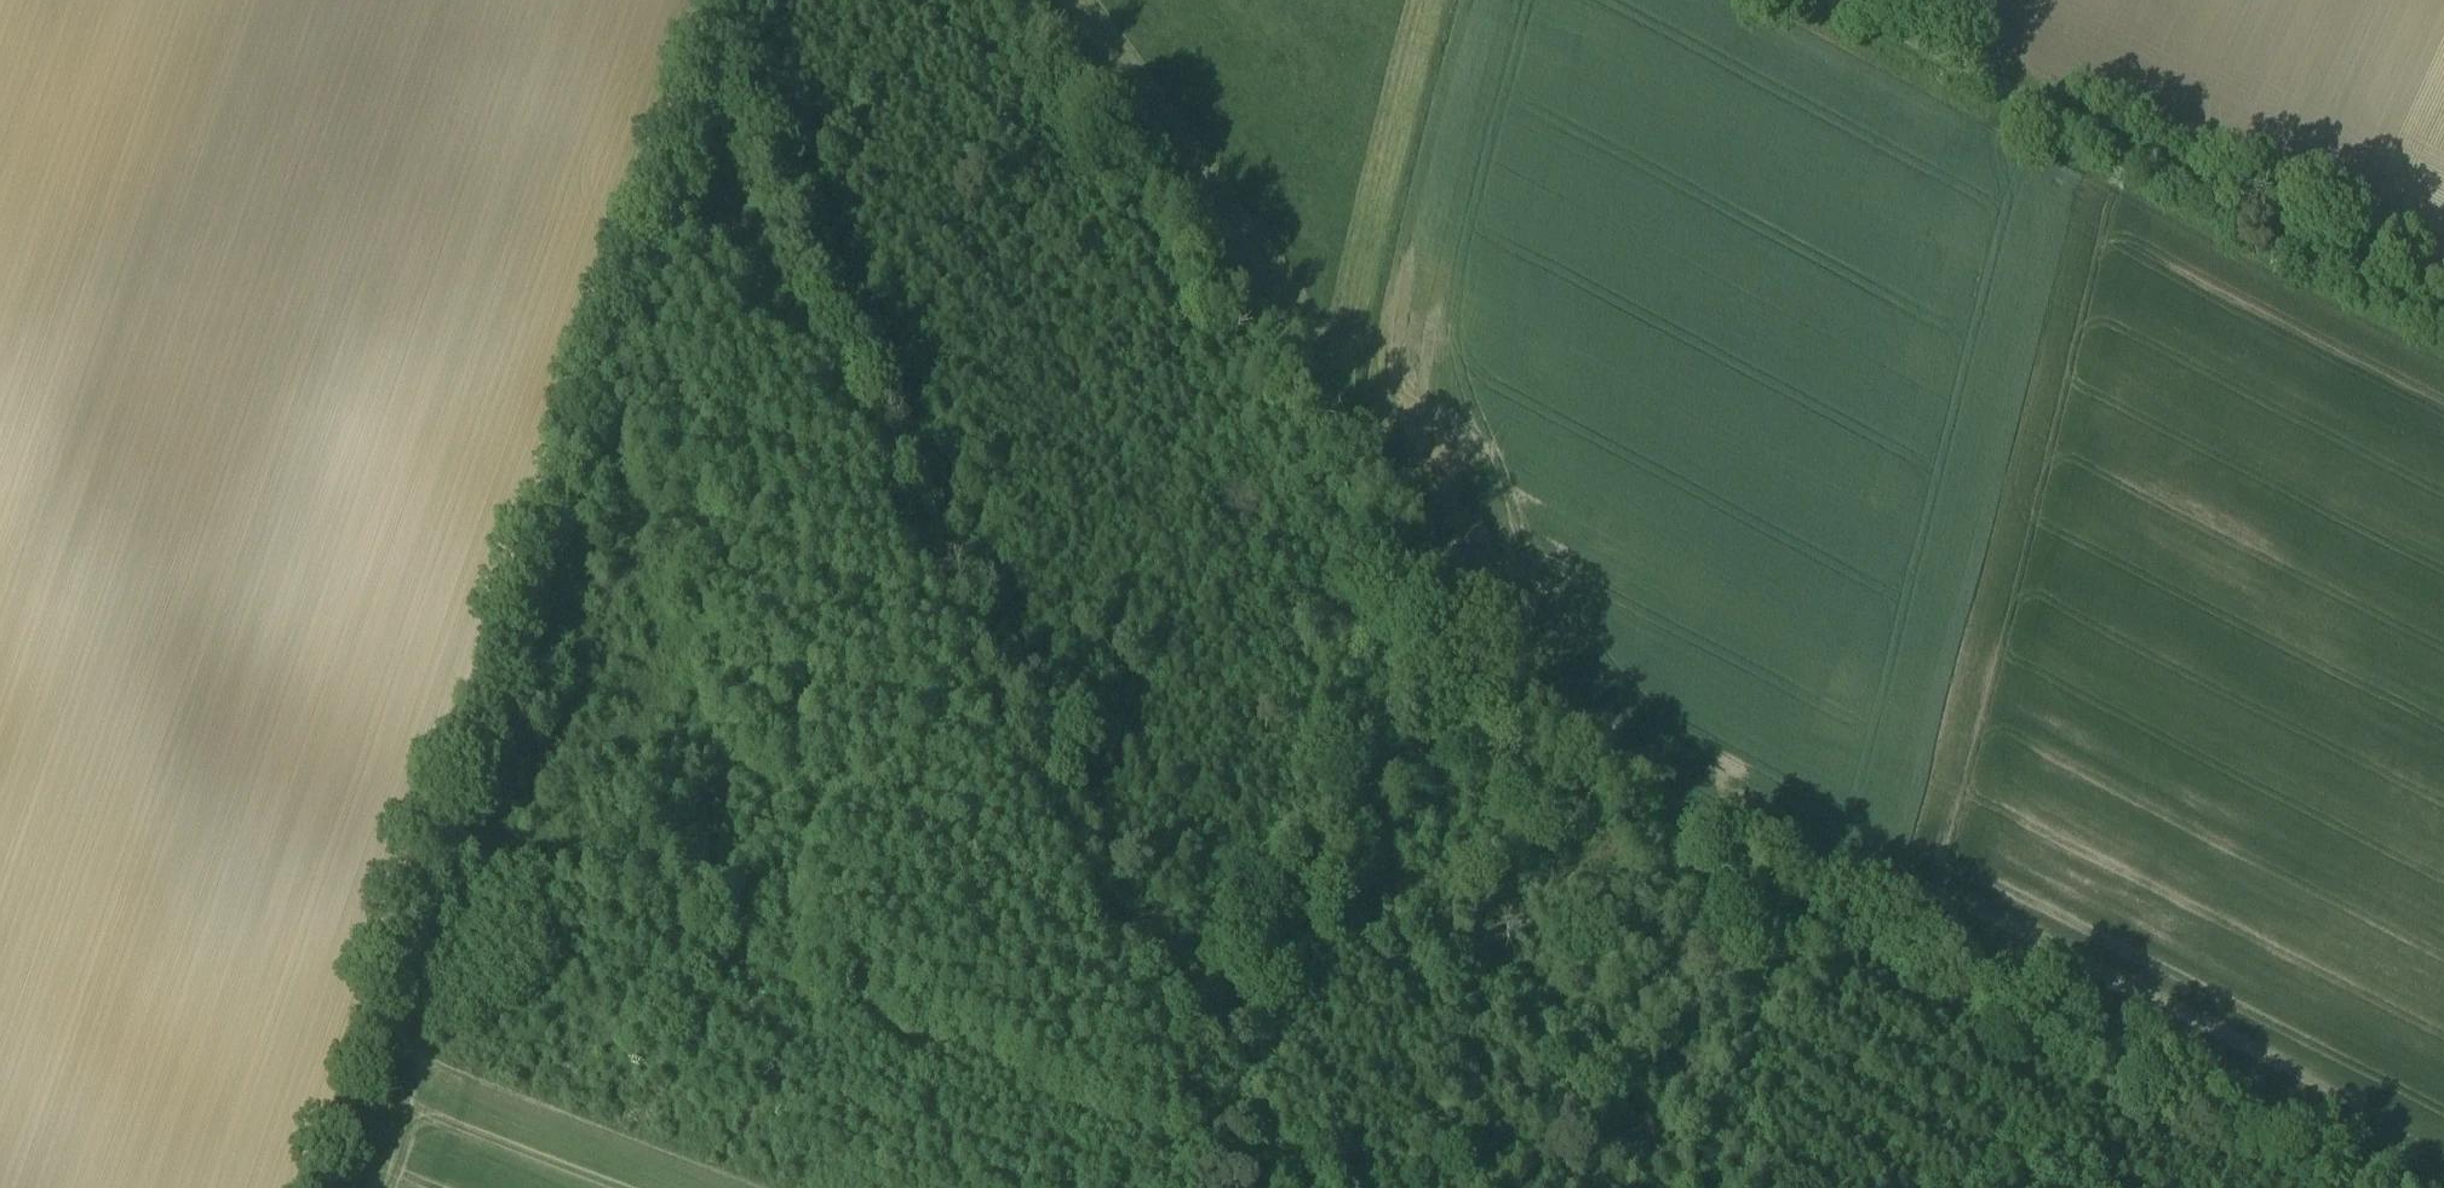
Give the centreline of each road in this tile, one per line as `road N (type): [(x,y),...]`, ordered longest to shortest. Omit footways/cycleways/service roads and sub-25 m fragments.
road 1 (unclassified): [(1847,0),(2443,316)]

